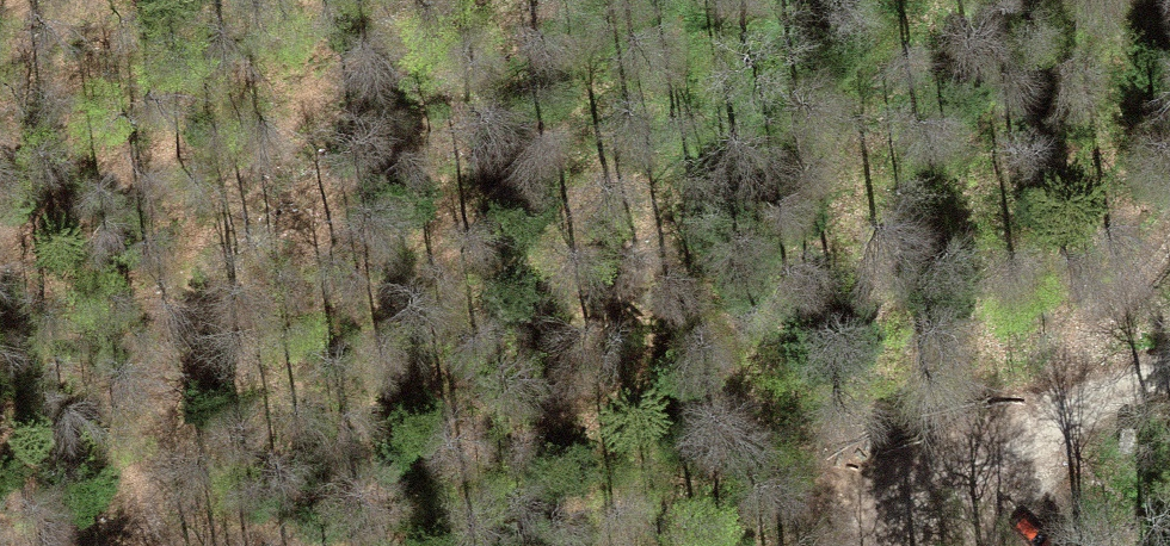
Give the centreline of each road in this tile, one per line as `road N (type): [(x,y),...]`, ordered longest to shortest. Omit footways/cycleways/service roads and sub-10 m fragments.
road 1 (track): [(87,545),(177,407),(191,285),(274,143),(434,30),(459,0)]
road 2 (track): [(1169,370),(1059,399),(916,472)]
road 3 (track): [(1059,399),(1169,247)]

